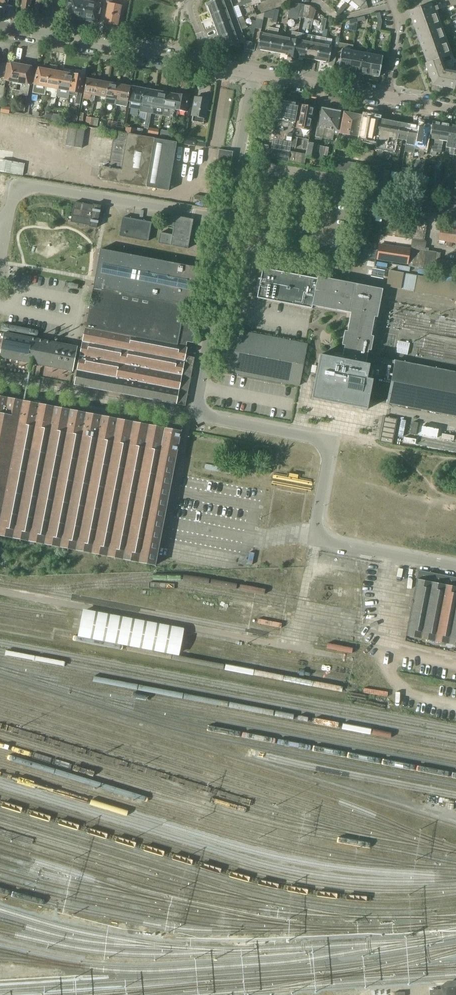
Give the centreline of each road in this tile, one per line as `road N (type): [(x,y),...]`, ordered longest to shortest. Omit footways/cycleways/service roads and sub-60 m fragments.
road 1 (unclassified): [(197,405),(202,418),(333,444),(321,539),(455,567)]
road 2 (unclassified): [(197,405),(254,75)]
road 3 (residential): [(48,37),(217,68)]
road 4 (residential): [(388,99),(254,75)]

